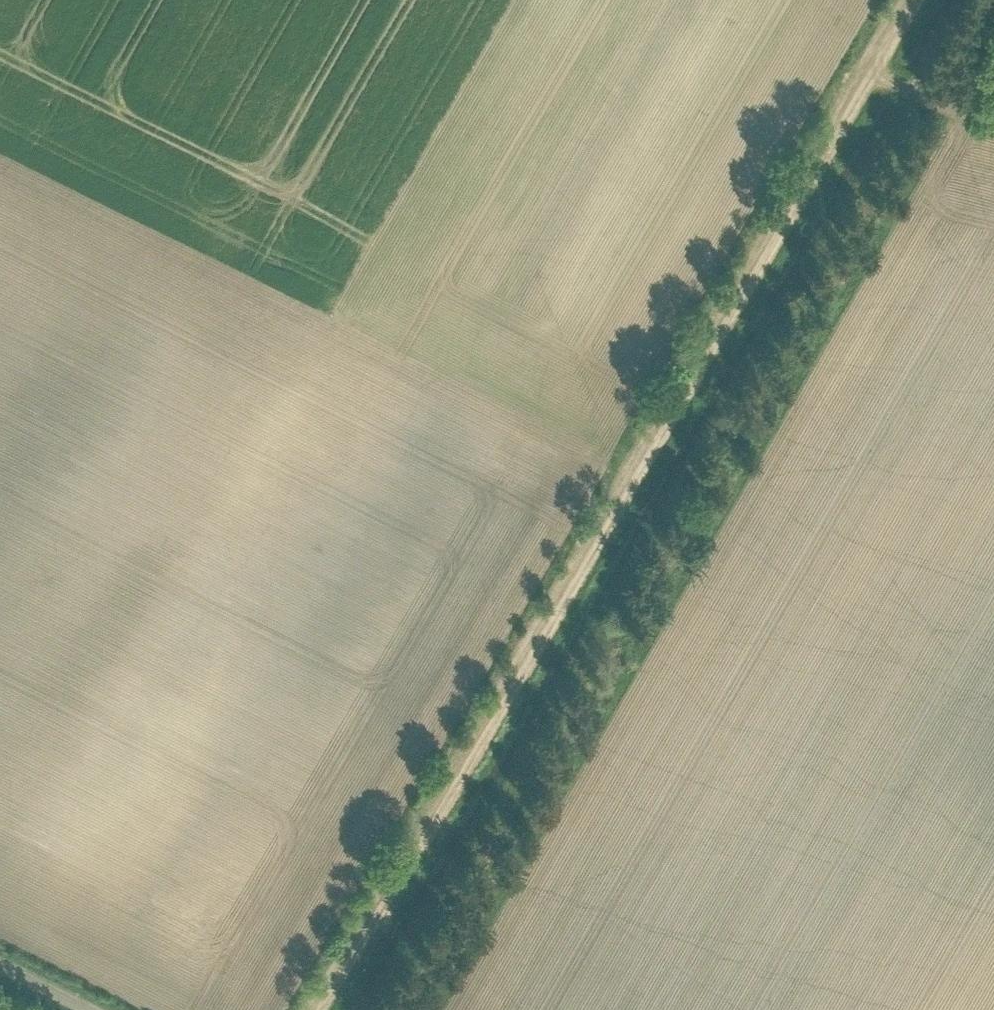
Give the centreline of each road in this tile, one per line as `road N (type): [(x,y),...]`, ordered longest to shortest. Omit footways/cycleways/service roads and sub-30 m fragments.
road 1 (track): [(293,1009),(890,0)]
road 2 (track): [(854,60),(993,115)]

